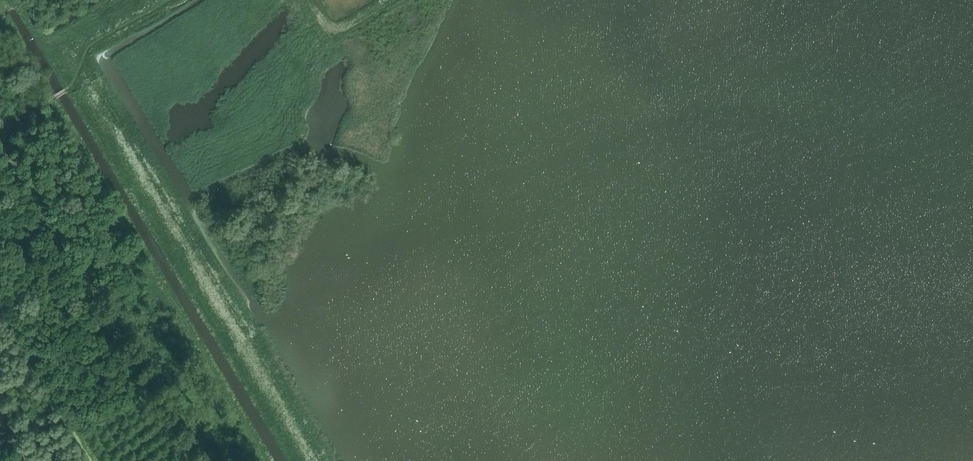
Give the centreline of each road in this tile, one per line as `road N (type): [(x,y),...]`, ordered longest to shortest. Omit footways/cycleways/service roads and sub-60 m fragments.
road 1 (track): [(92,76),(324,460)]

